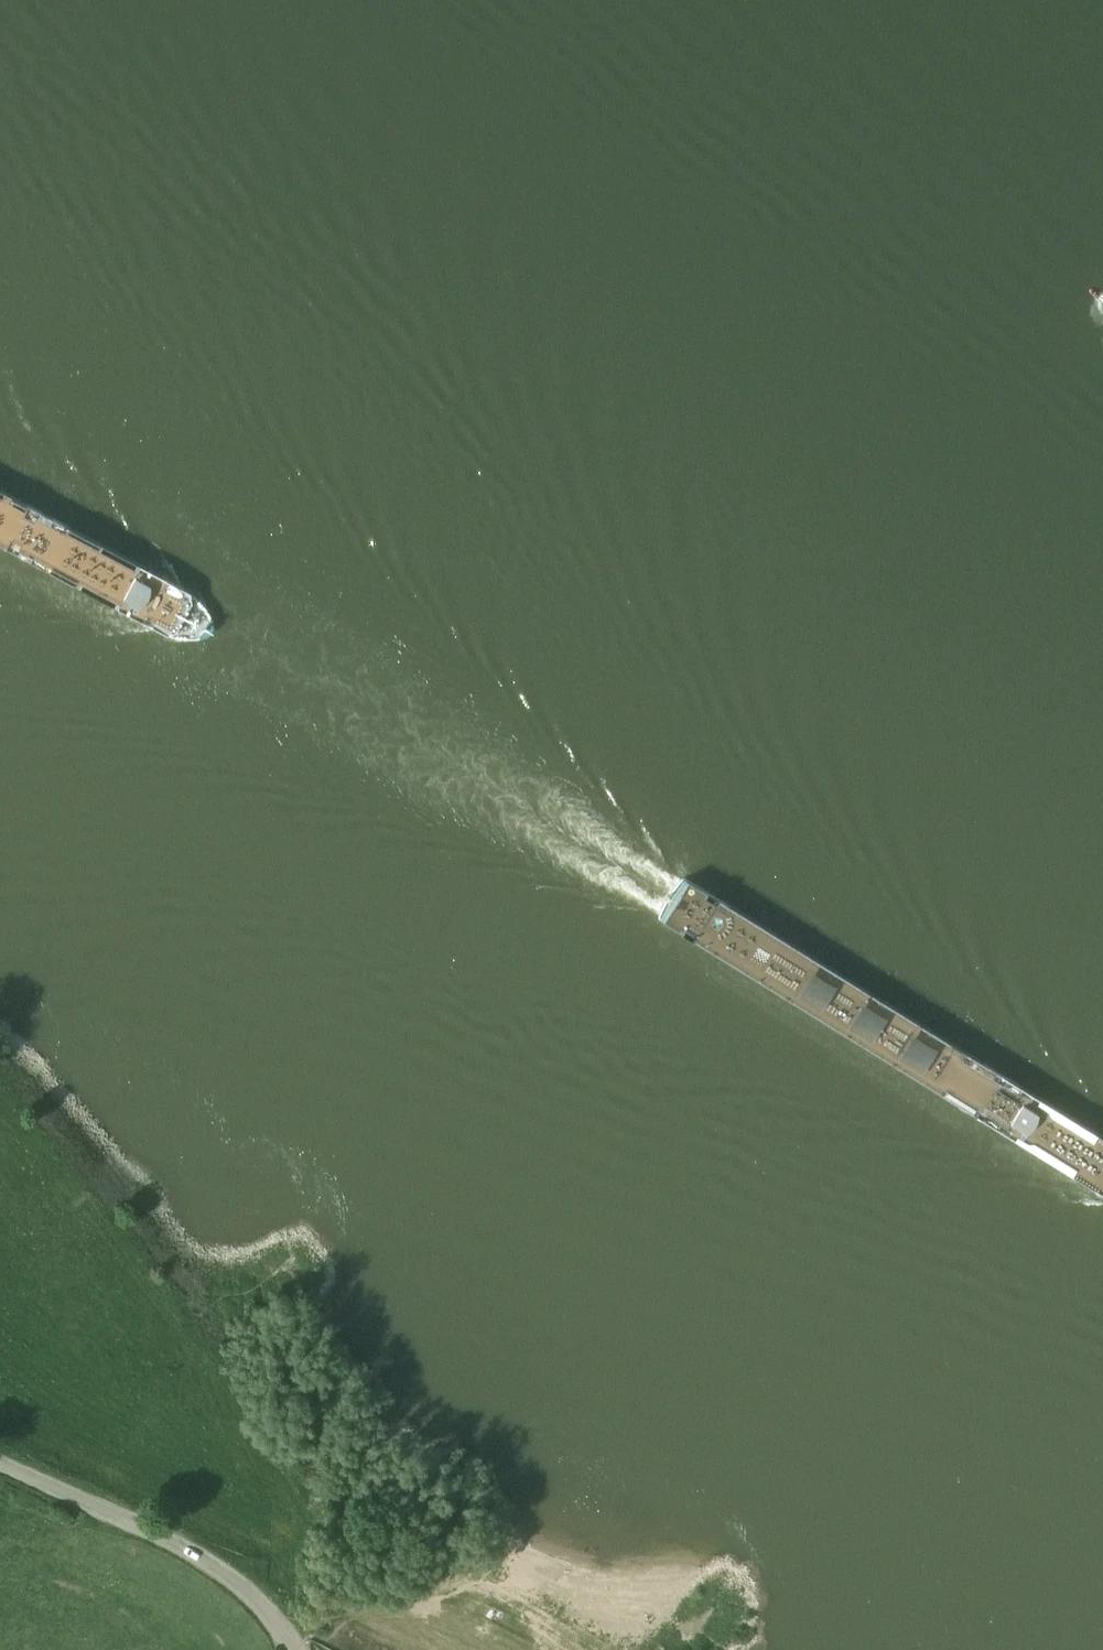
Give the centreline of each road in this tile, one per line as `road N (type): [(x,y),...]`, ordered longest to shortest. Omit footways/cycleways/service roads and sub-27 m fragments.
road 1 (unclassified): [(0,1462),(206,1561),(259,1600),(293,1649)]

